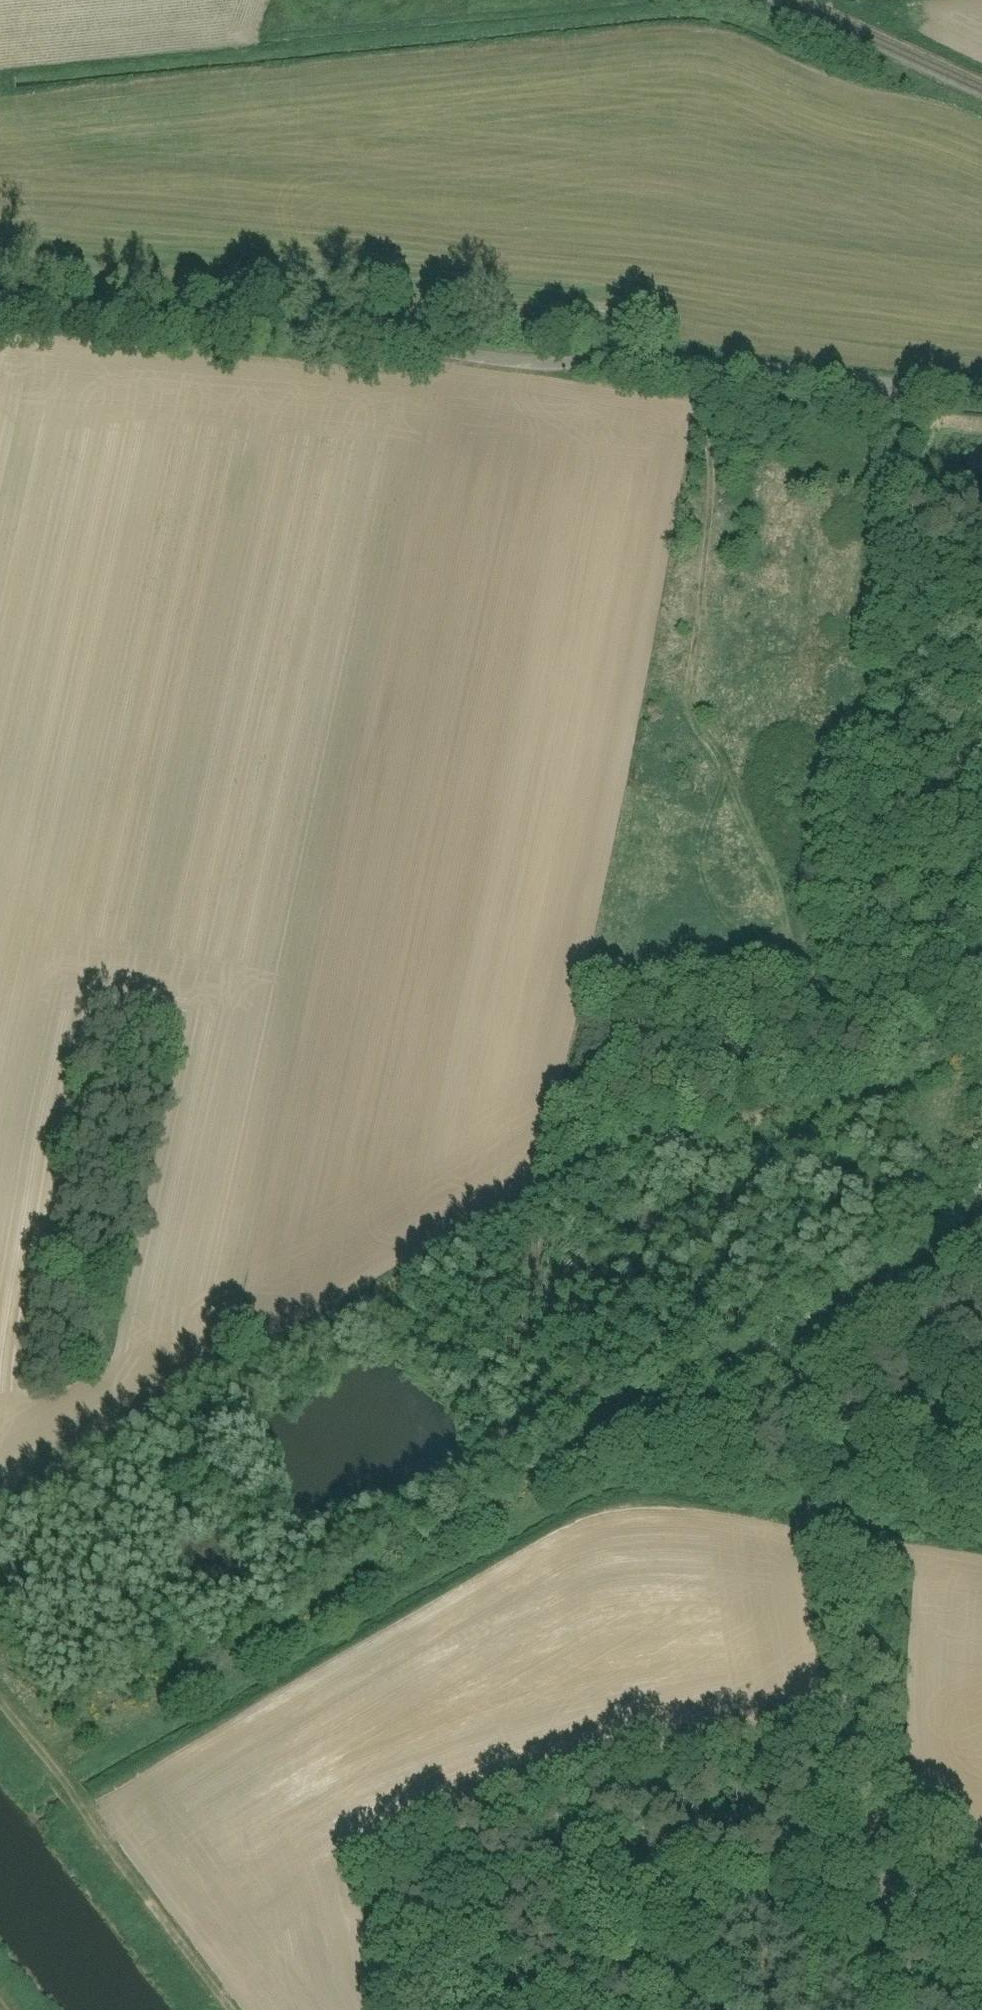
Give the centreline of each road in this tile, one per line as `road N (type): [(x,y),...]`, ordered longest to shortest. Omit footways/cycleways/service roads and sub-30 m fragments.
road 1 (unclassified): [(981,393),(675,355),(545,355),(0,306)]
road 2 (residential): [(981,1215),(962,1251),(828,1327),(800,1379),(815,1573),(904,2009)]

